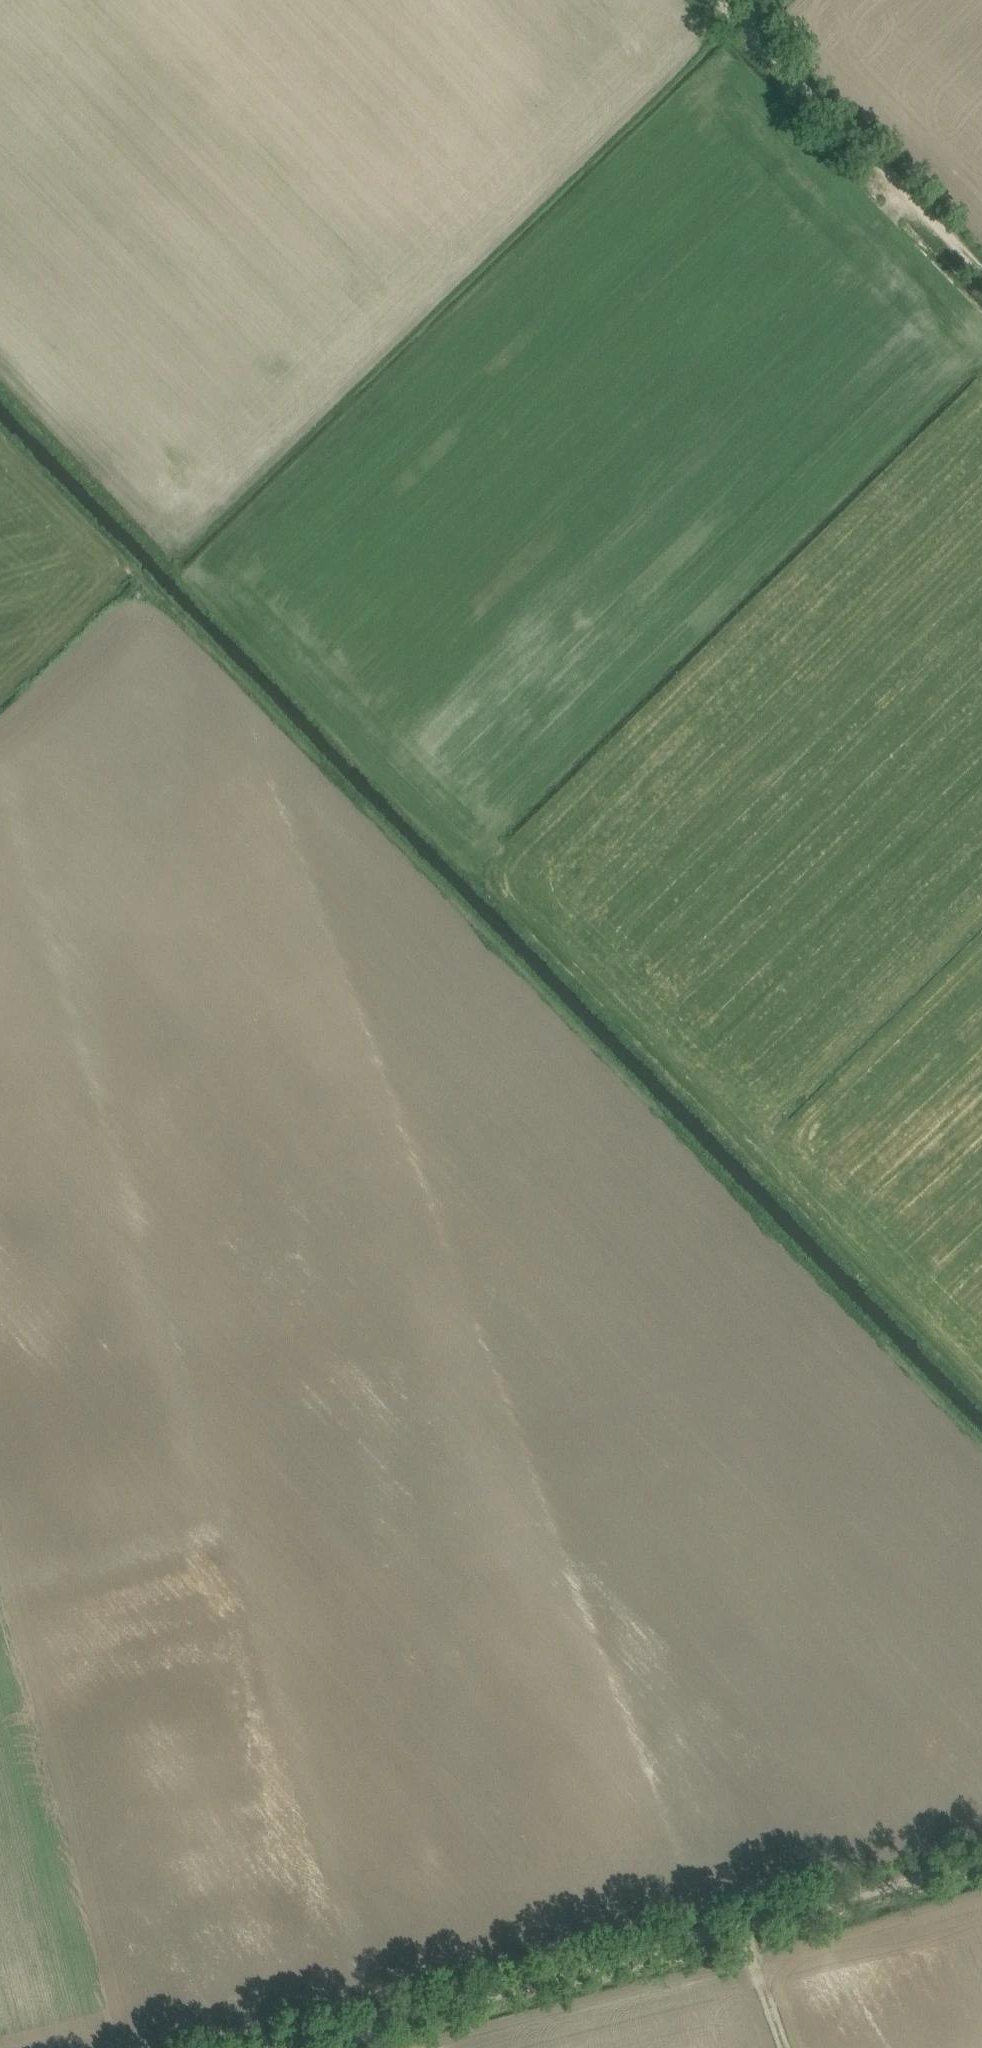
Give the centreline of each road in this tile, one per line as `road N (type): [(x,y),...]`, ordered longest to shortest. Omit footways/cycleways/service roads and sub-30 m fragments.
road 1 (track): [(346,2035),(981,1861)]
road 2 (track): [(981,273),(719,0)]

